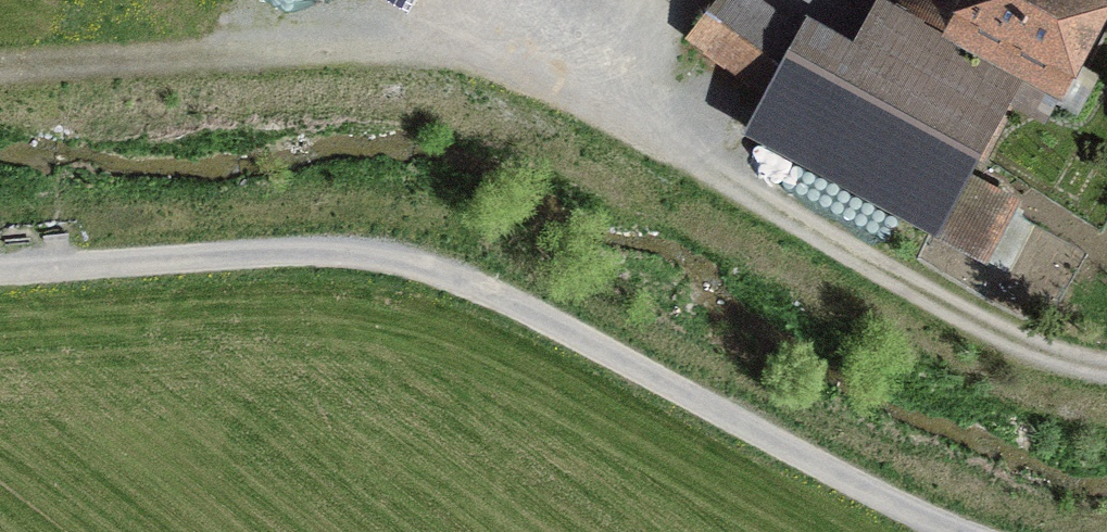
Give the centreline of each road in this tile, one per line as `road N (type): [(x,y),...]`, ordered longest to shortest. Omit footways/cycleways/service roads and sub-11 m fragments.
road 1 (track): [(1106,370),(1072,364),(537,82),(409,50),(0,66)]
road 2 (track): [(0,268),(309,249),(387,252),(465,276),(957,531)]

